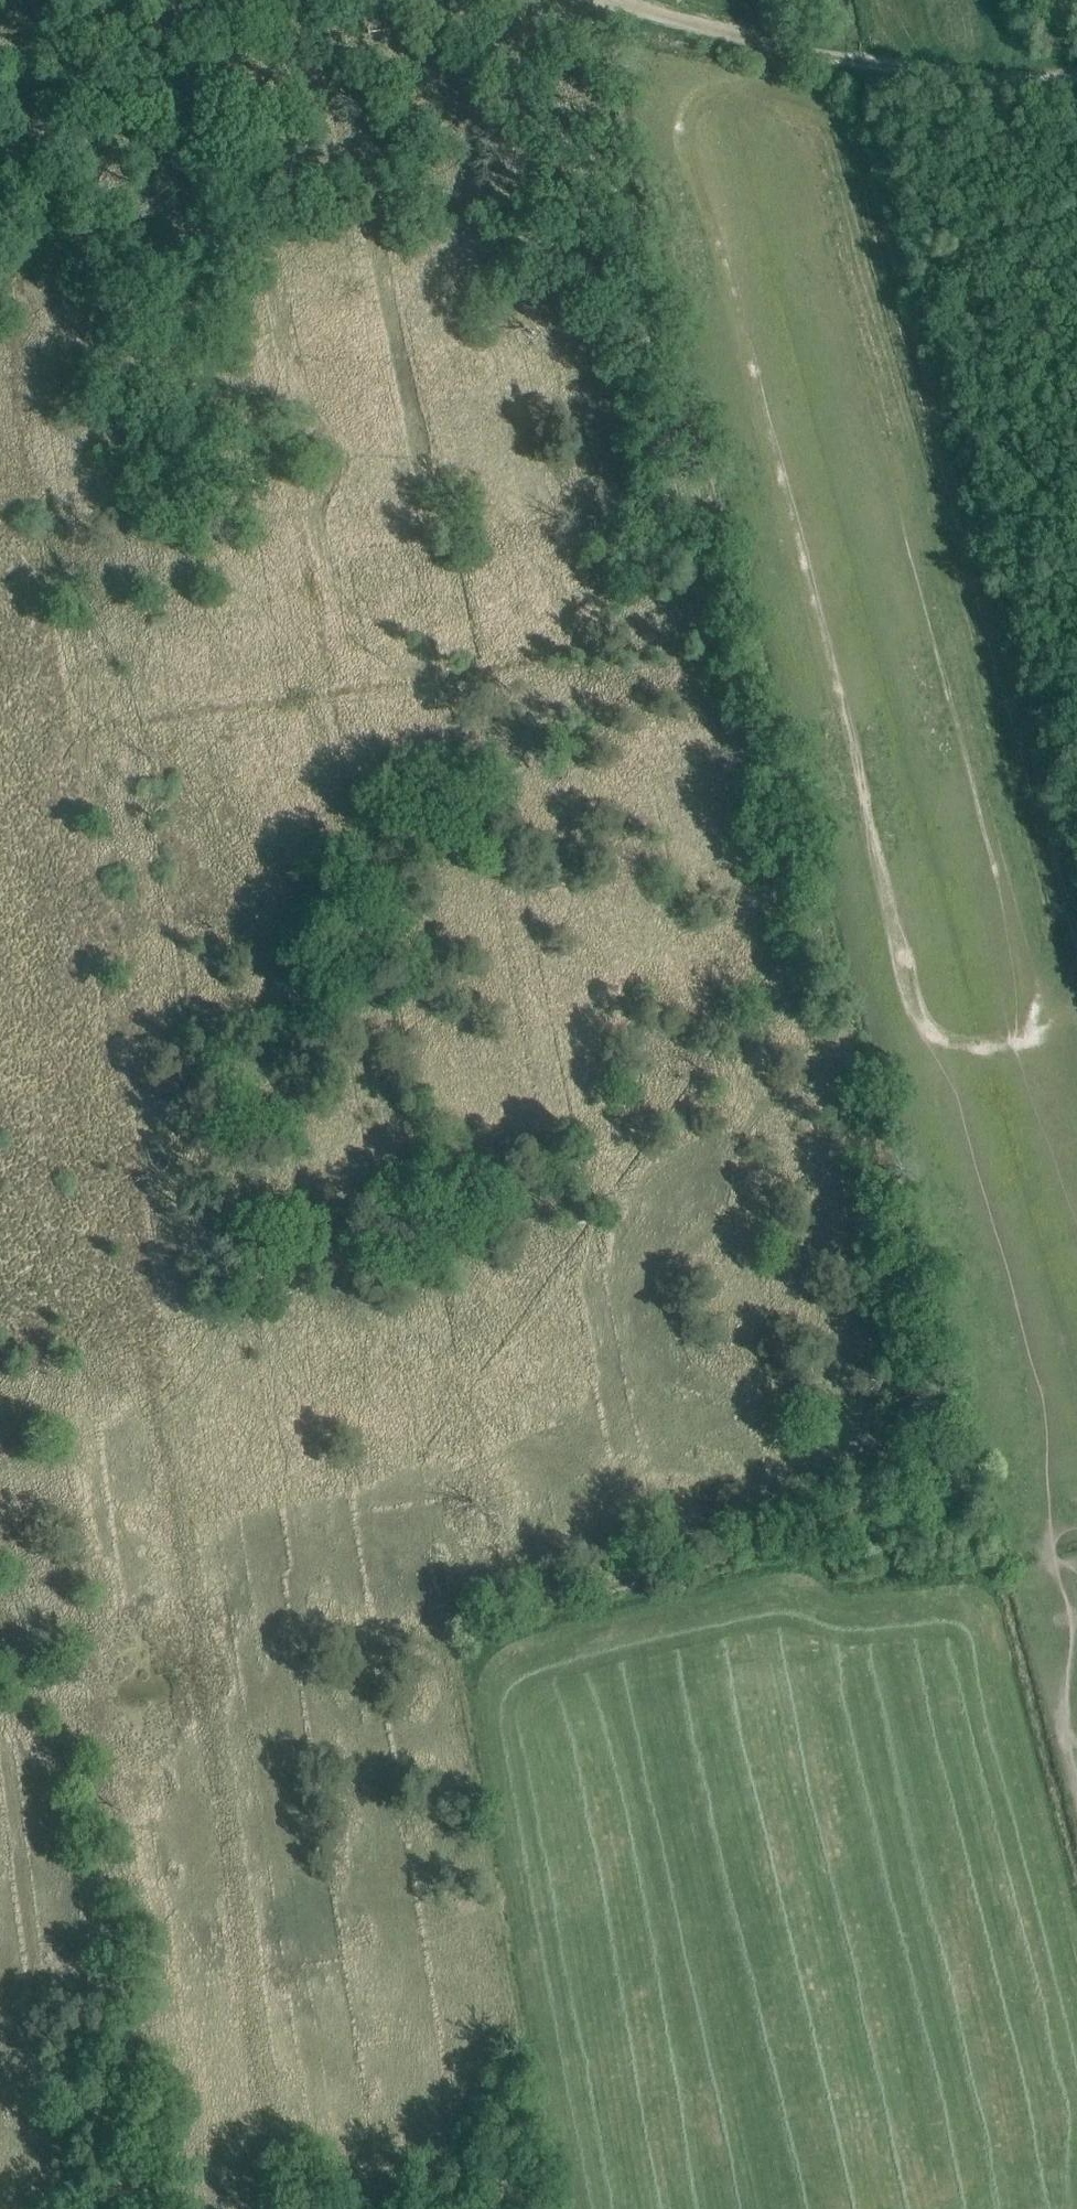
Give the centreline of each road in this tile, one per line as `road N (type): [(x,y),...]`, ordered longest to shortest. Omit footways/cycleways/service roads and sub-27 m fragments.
road 1 (track): [(1076,76),(860,62),(595,0)]

